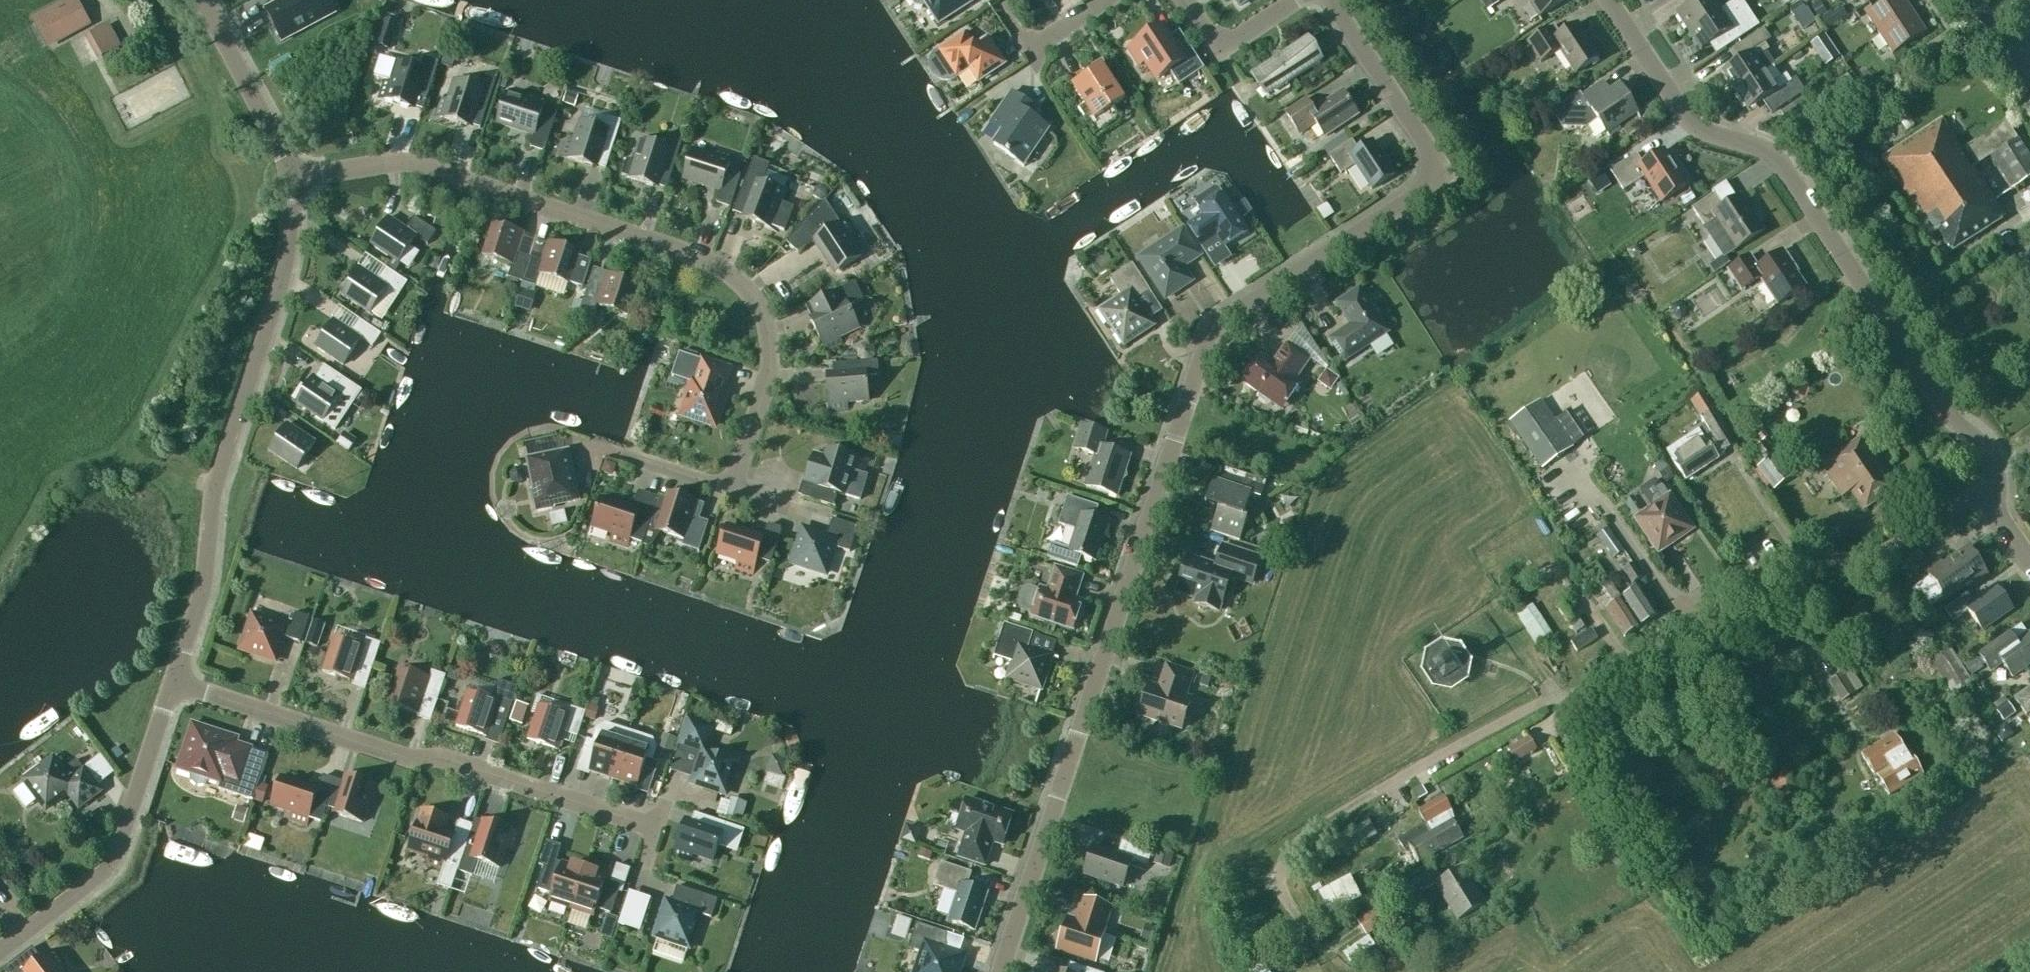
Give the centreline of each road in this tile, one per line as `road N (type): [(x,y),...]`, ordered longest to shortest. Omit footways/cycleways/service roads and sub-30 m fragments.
road 1 (residential): [(999,971),(1212,330),(1438,174),(1327,0)]
road 2 (residential): [(1283,901),(1273,885),(1304,831),(1601,681),(1787,565),(1911,555),(1997,515)]
road 3 (residential): [(630,466),(729,490),(770,358),(761,312),(731,277),(394,165),(298,173)]
road 4 (unclassified): [(1992,477),(1984,447),(1946,412),(1780,147),(1693,124),(1616,0)]
road 5 (residential): [(171,685),(290,251),(298,173)]
road 6 (residential): [(658,828),(442,757),(407,761),(171,685)]
road 7 (residential): [(0,951),(121,858),(171,685)]
road 8 (residential): [(298,173),(204,0)]
road 9 (residential): [(1297,0),(1222,50),(1185,0)]

